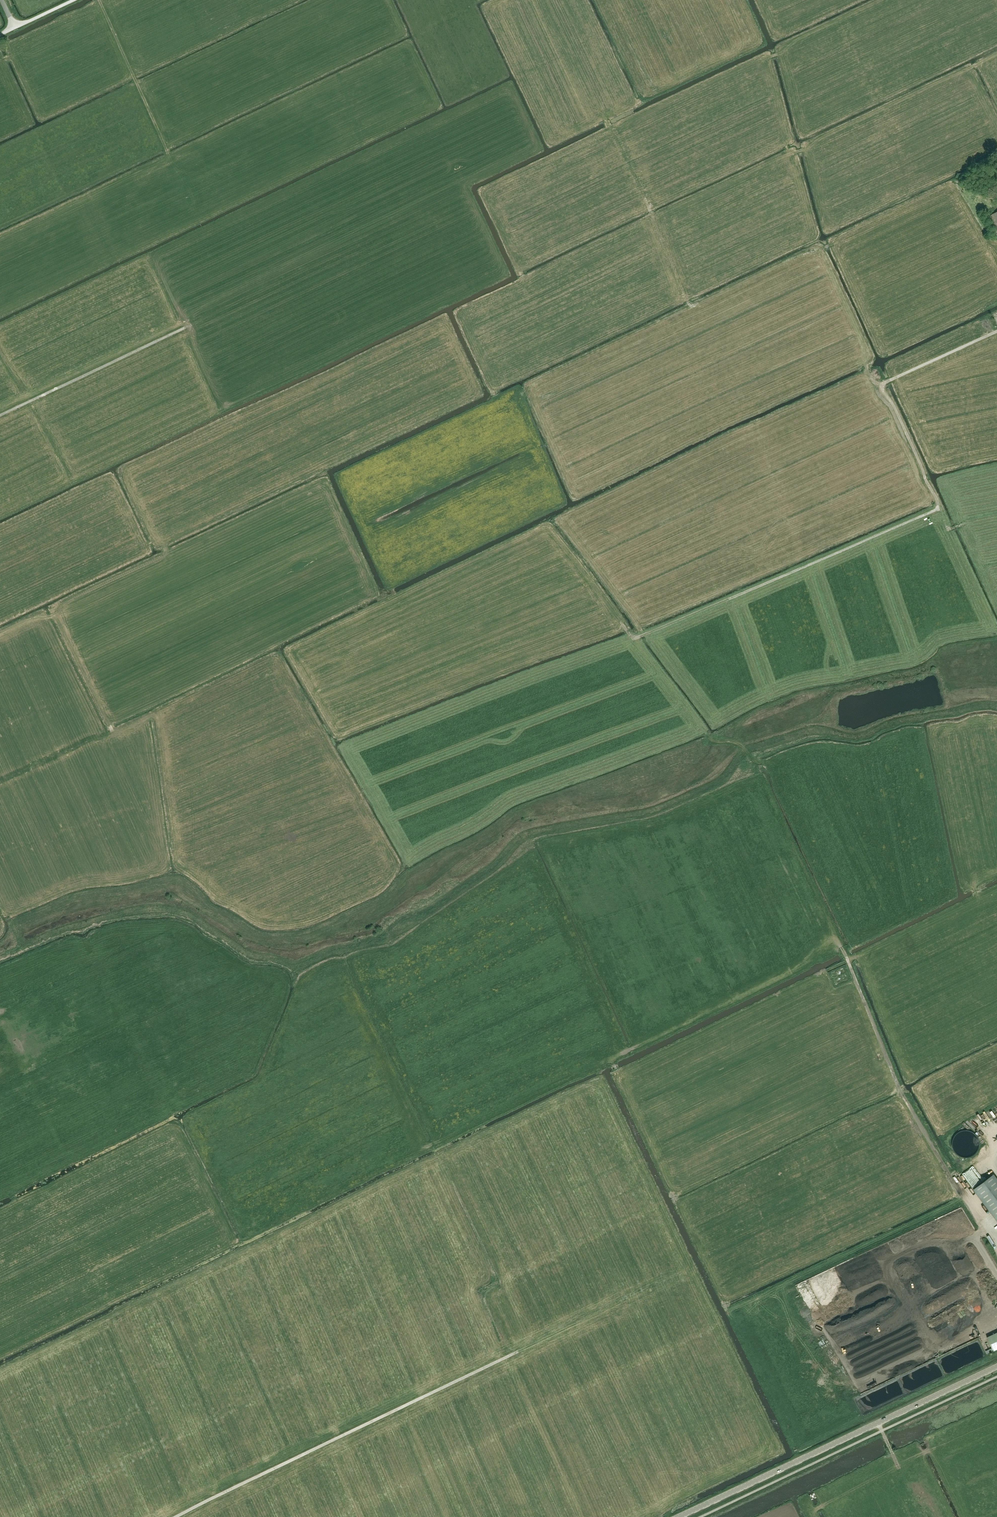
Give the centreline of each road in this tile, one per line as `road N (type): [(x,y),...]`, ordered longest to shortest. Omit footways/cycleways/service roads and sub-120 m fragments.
road 1 (track): [(996,331),(881,387),(939,509),(634,639)]
road 2 (tertiary): [(679,1516),(996,1366)]

